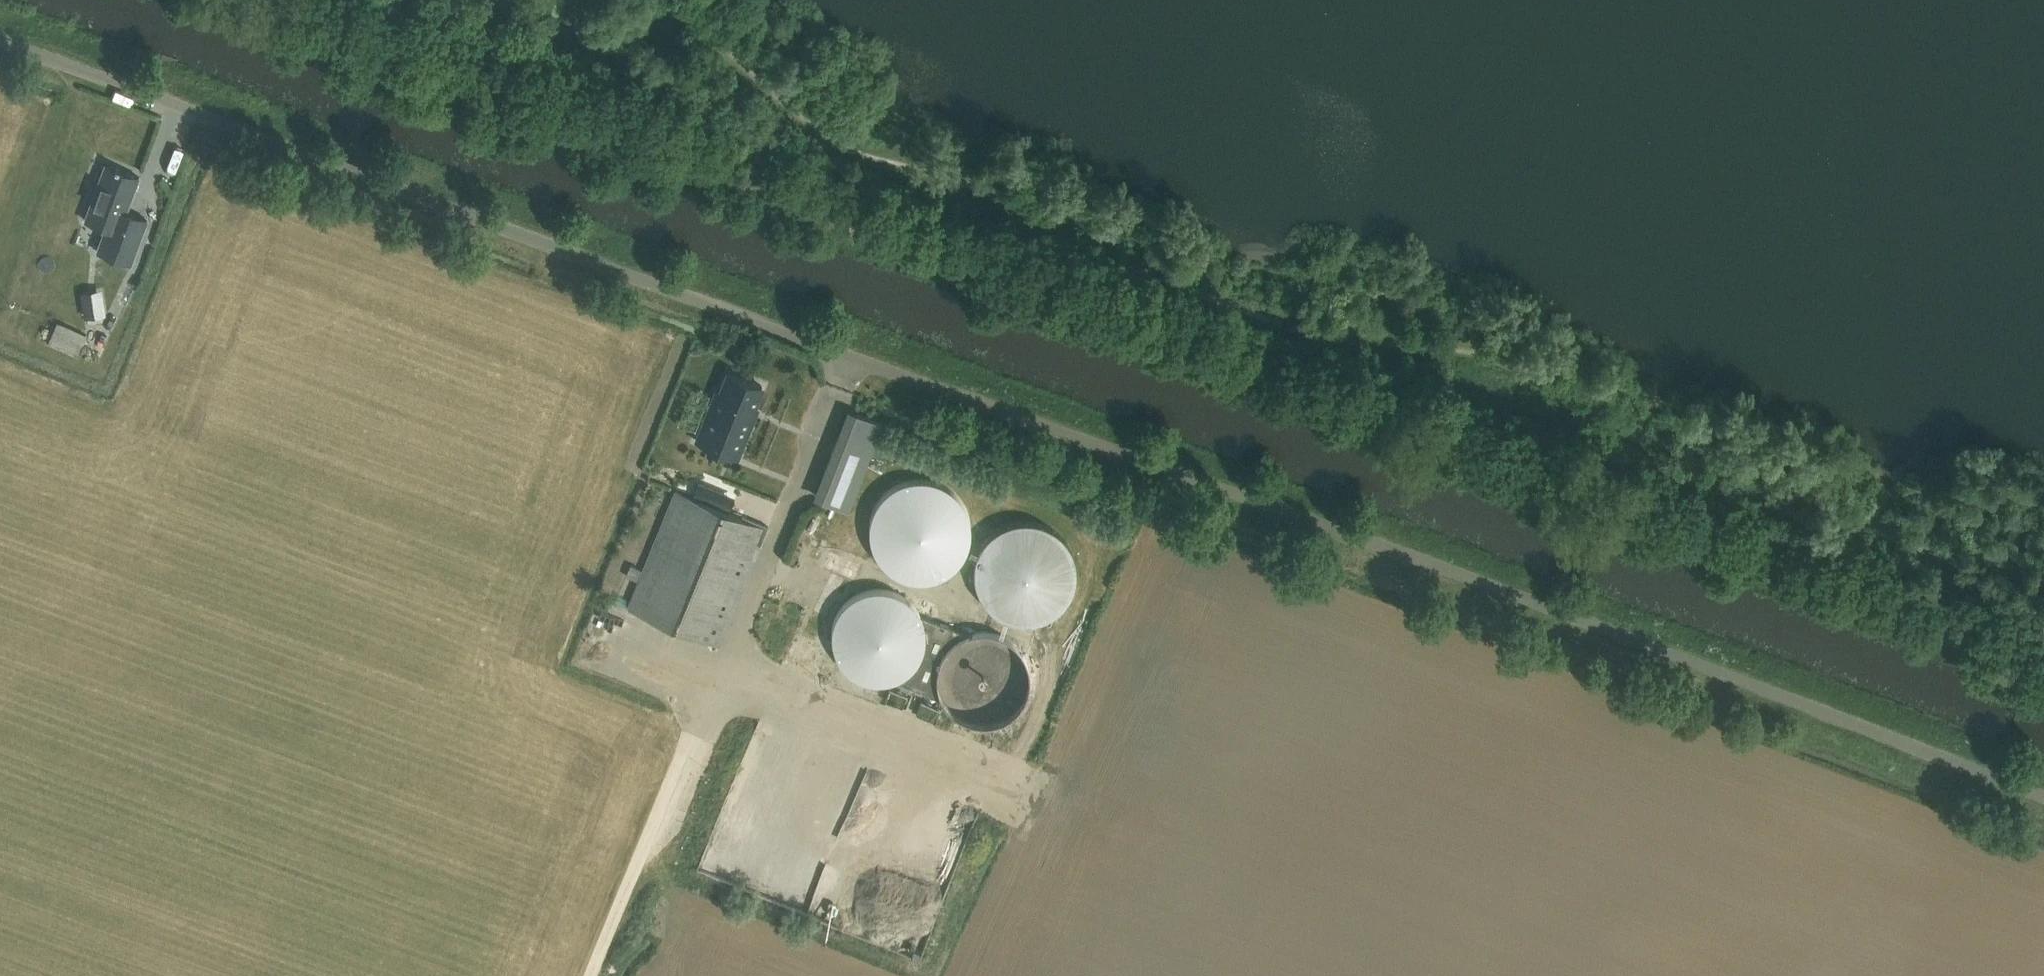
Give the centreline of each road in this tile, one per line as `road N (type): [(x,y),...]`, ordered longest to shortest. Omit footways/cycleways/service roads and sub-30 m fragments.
road 1 (unclassified): [(2043,798),(1390,549),(0,43)]

